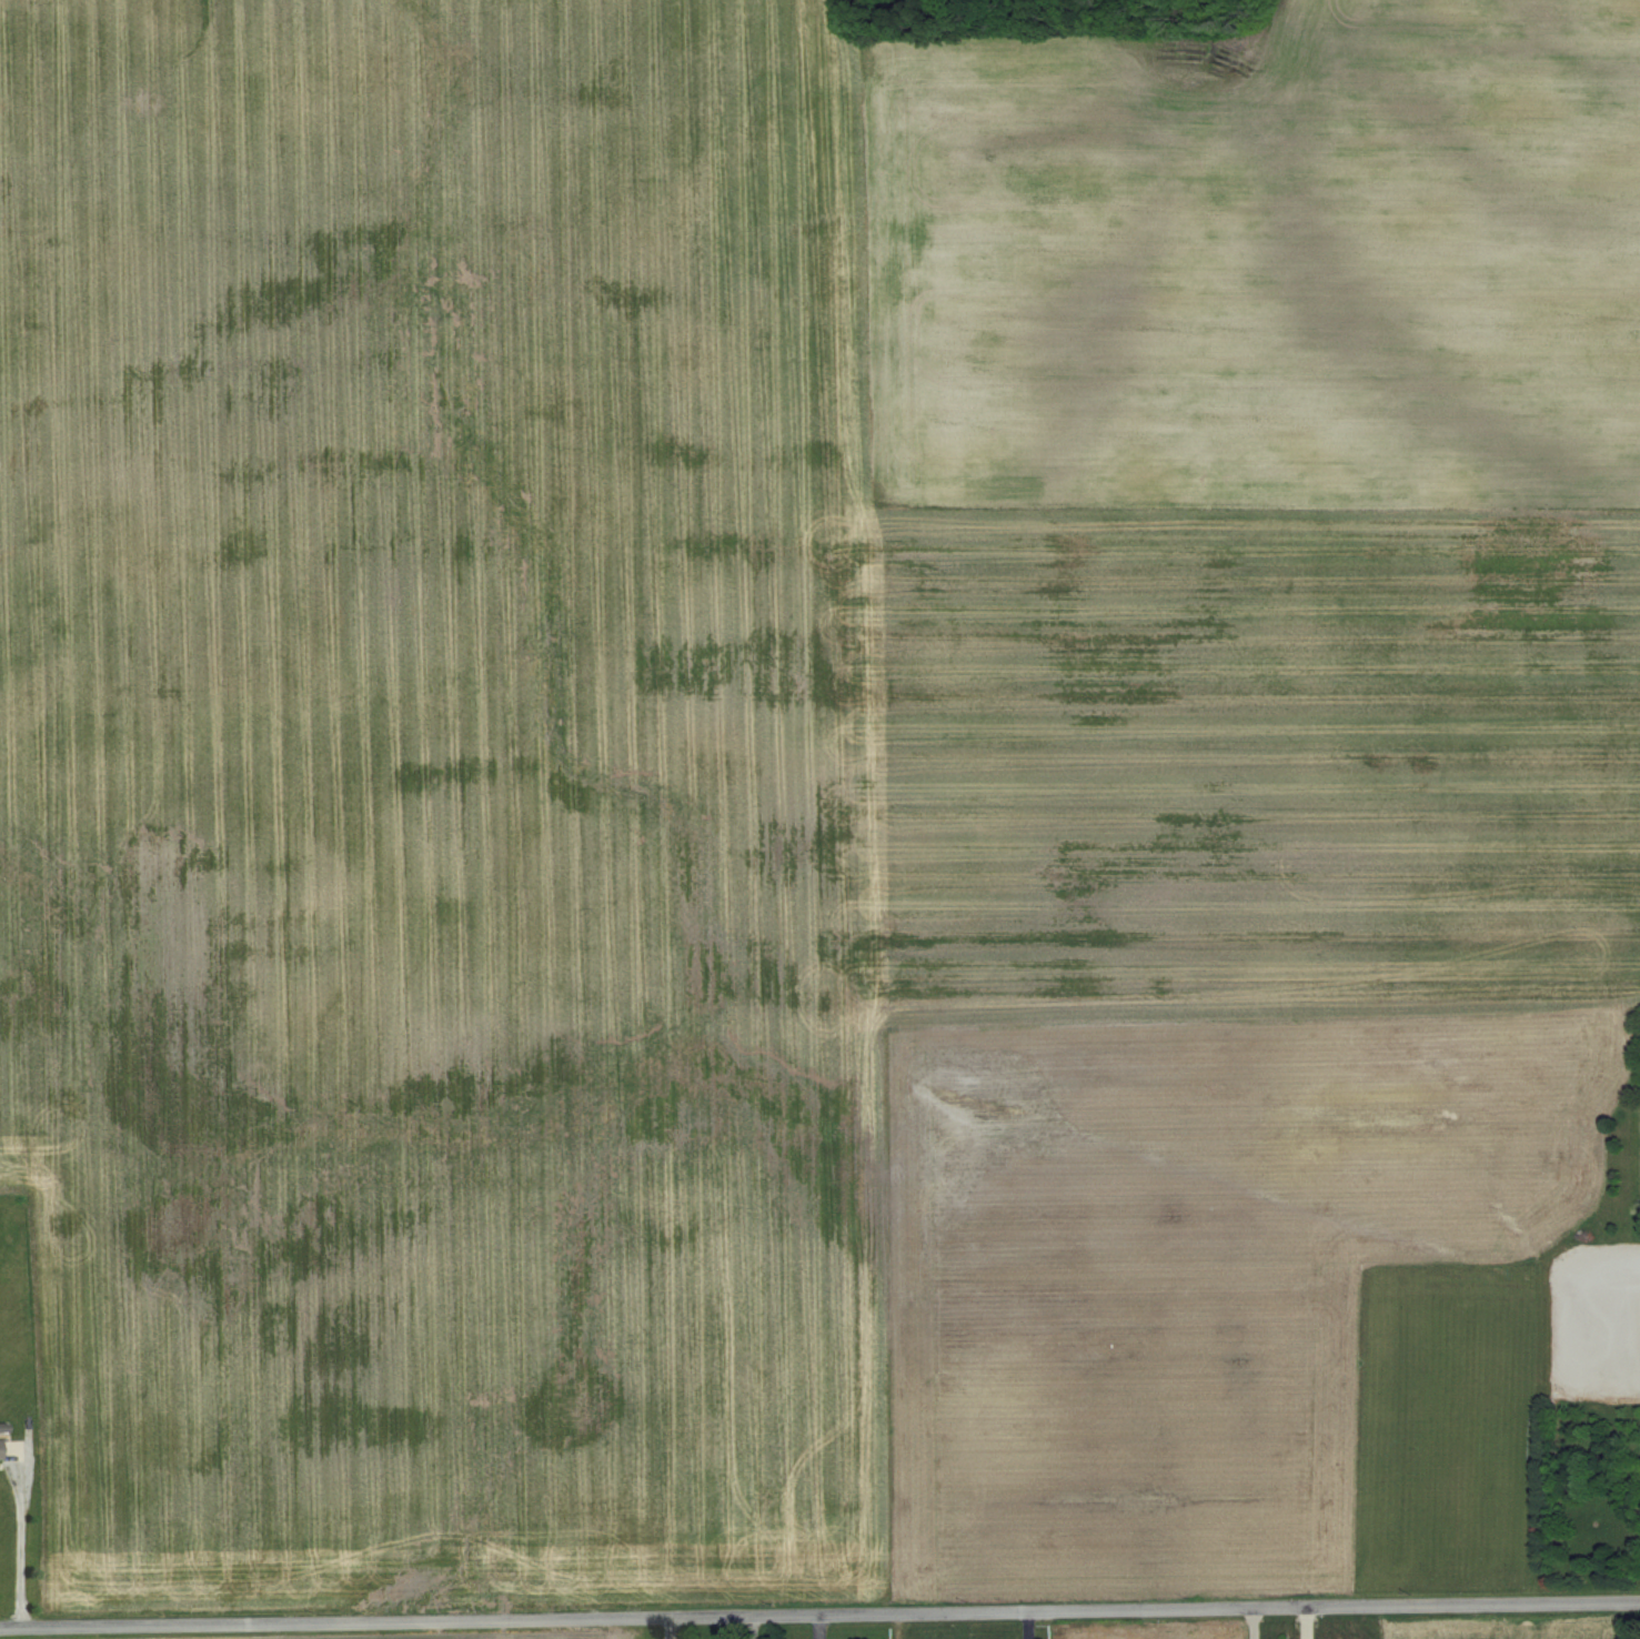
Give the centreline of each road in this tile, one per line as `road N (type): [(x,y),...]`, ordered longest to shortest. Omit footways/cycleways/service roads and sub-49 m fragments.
road 1 (residential): [(0,1628),(1639,1600)]

